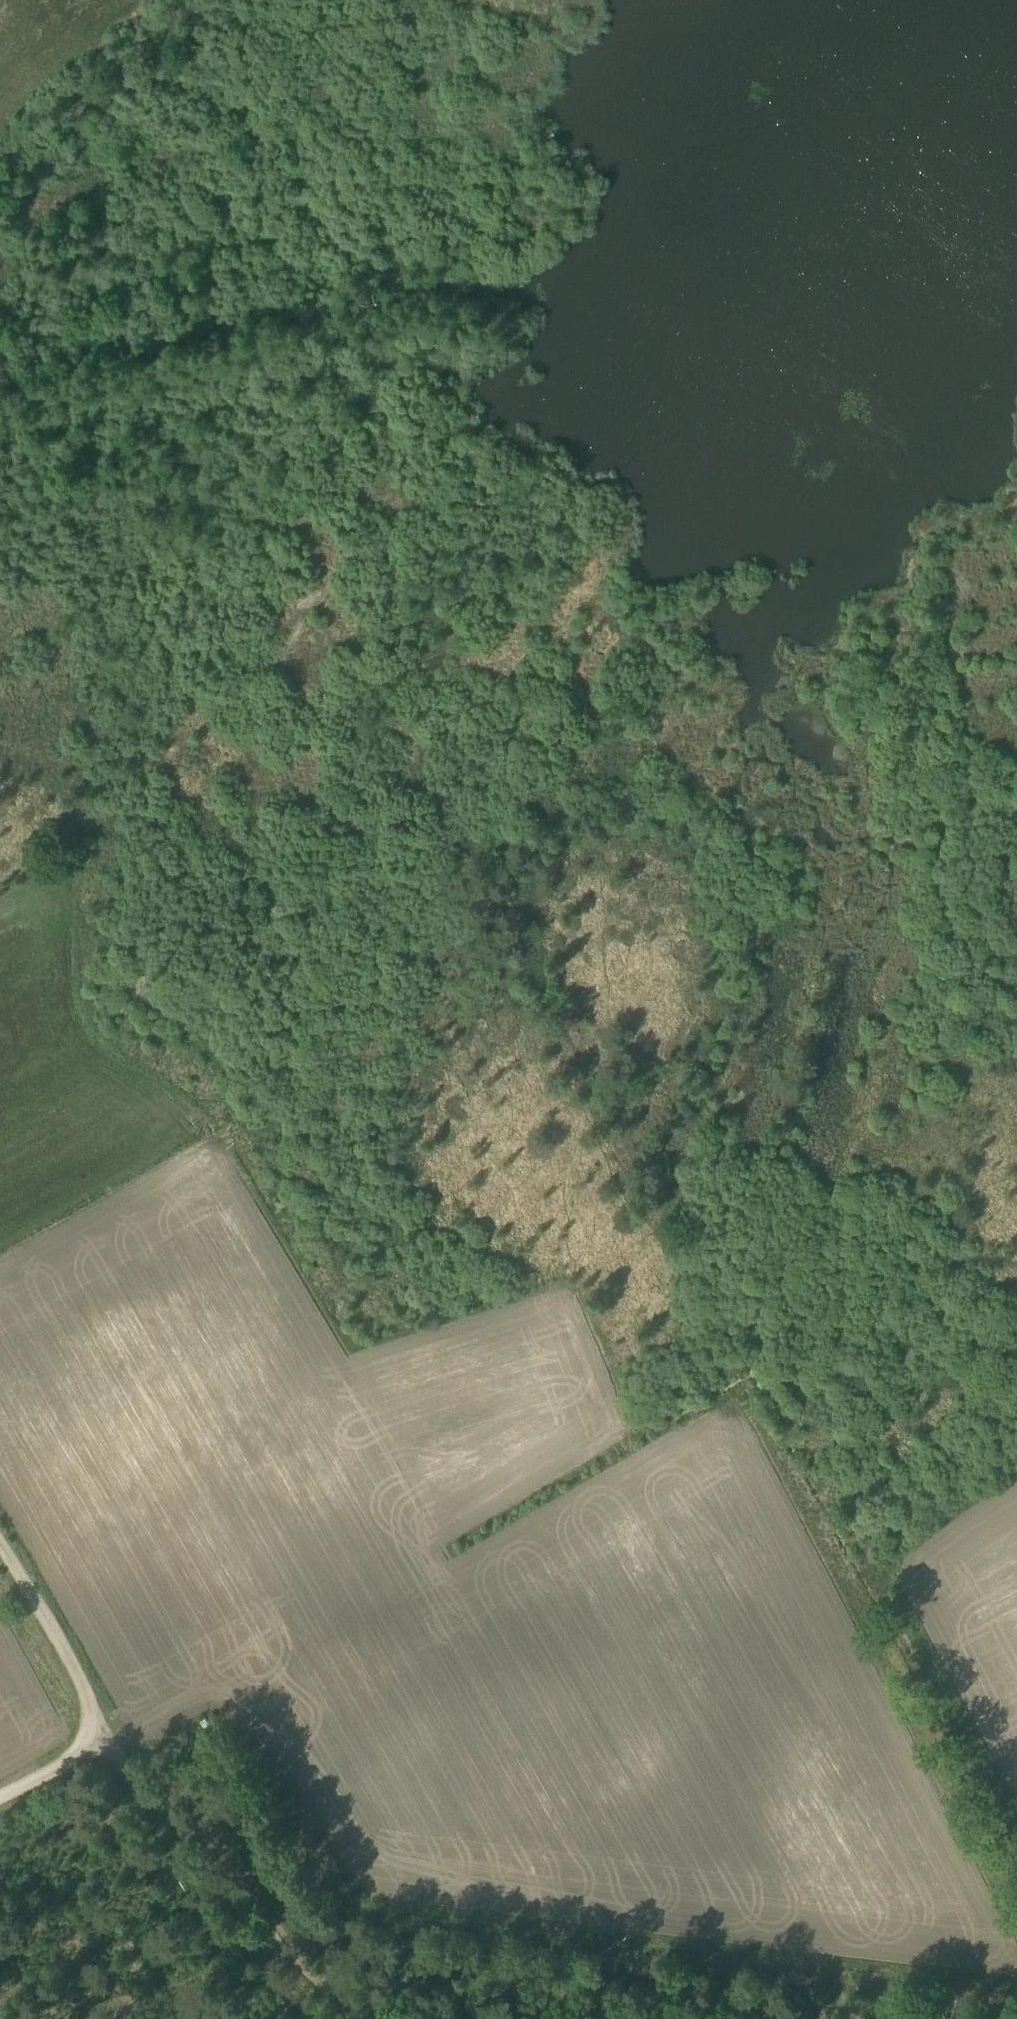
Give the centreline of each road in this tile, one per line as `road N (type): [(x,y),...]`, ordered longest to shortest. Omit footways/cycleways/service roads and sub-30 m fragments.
road 1 (track): [(95,1736),(181,1828),(242,1872),(313,1977),(367,2018)]
road 2 (track): [(0,1534),(93,1703),(95,1736),(0,1793)]

